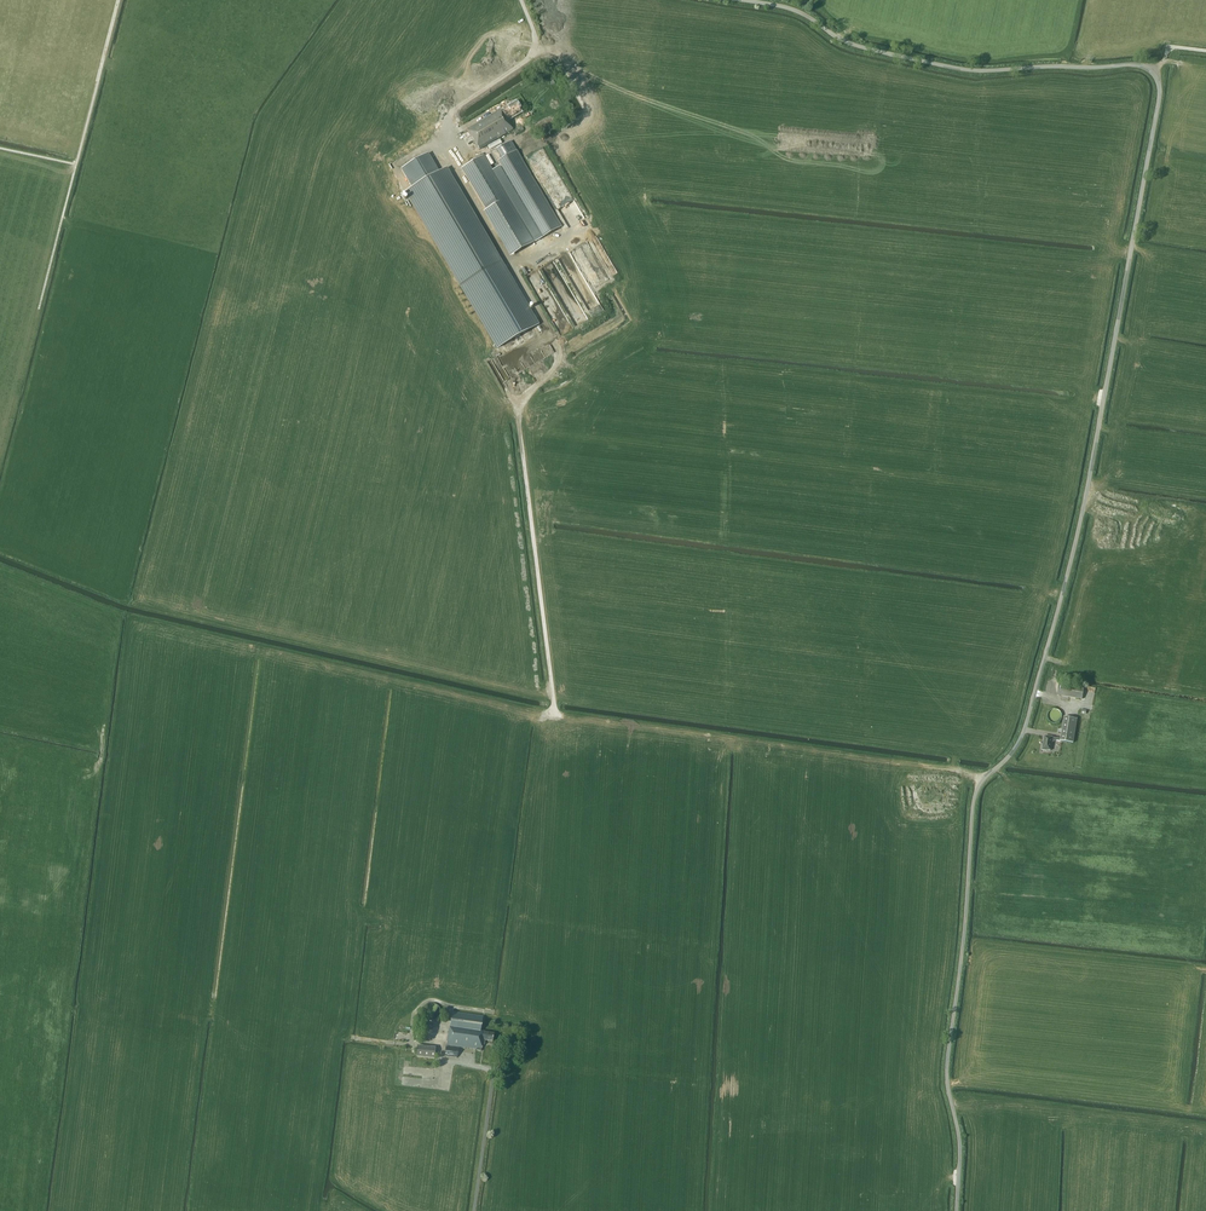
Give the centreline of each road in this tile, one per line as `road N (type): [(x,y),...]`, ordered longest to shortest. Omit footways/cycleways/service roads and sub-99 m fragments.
road 1 (unclassified): [(956,1210),(959,1140),(947,1063),(974,799),(1026,725),(1080,523),(1158,84),(1147,69),(1128,65),(959,69),(860,47),(798,12),(744,0)]
road 2 (track): [(555,340),(555,367),(525,398),(518,418),(555,714)]

